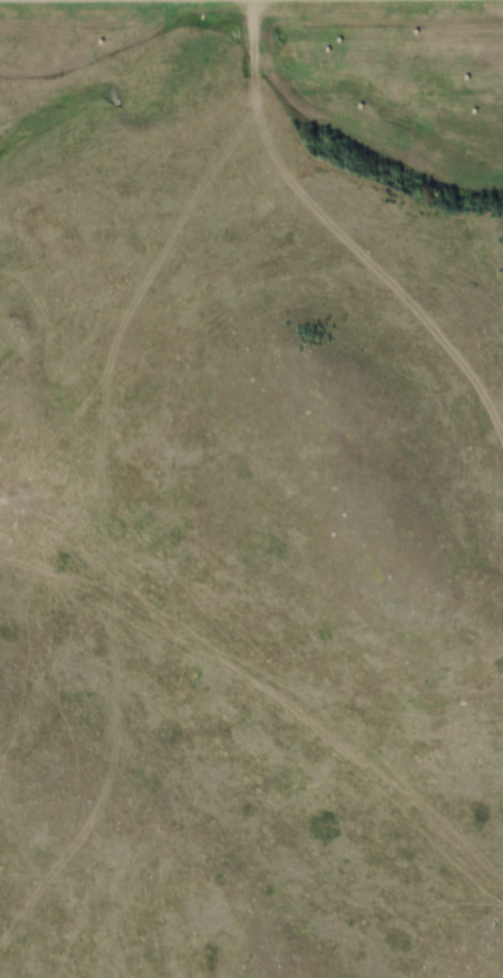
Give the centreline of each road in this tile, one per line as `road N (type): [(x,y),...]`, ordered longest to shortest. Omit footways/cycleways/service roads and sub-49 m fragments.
road 1 (track): [(0,954),(105,799),(120,679),(109,565),(109,371),(130,306),(168,241),(258,121),(257,0)]
road 2 (track): [(0,556),(56,575),(300,698),(401,779),(502,883)]

